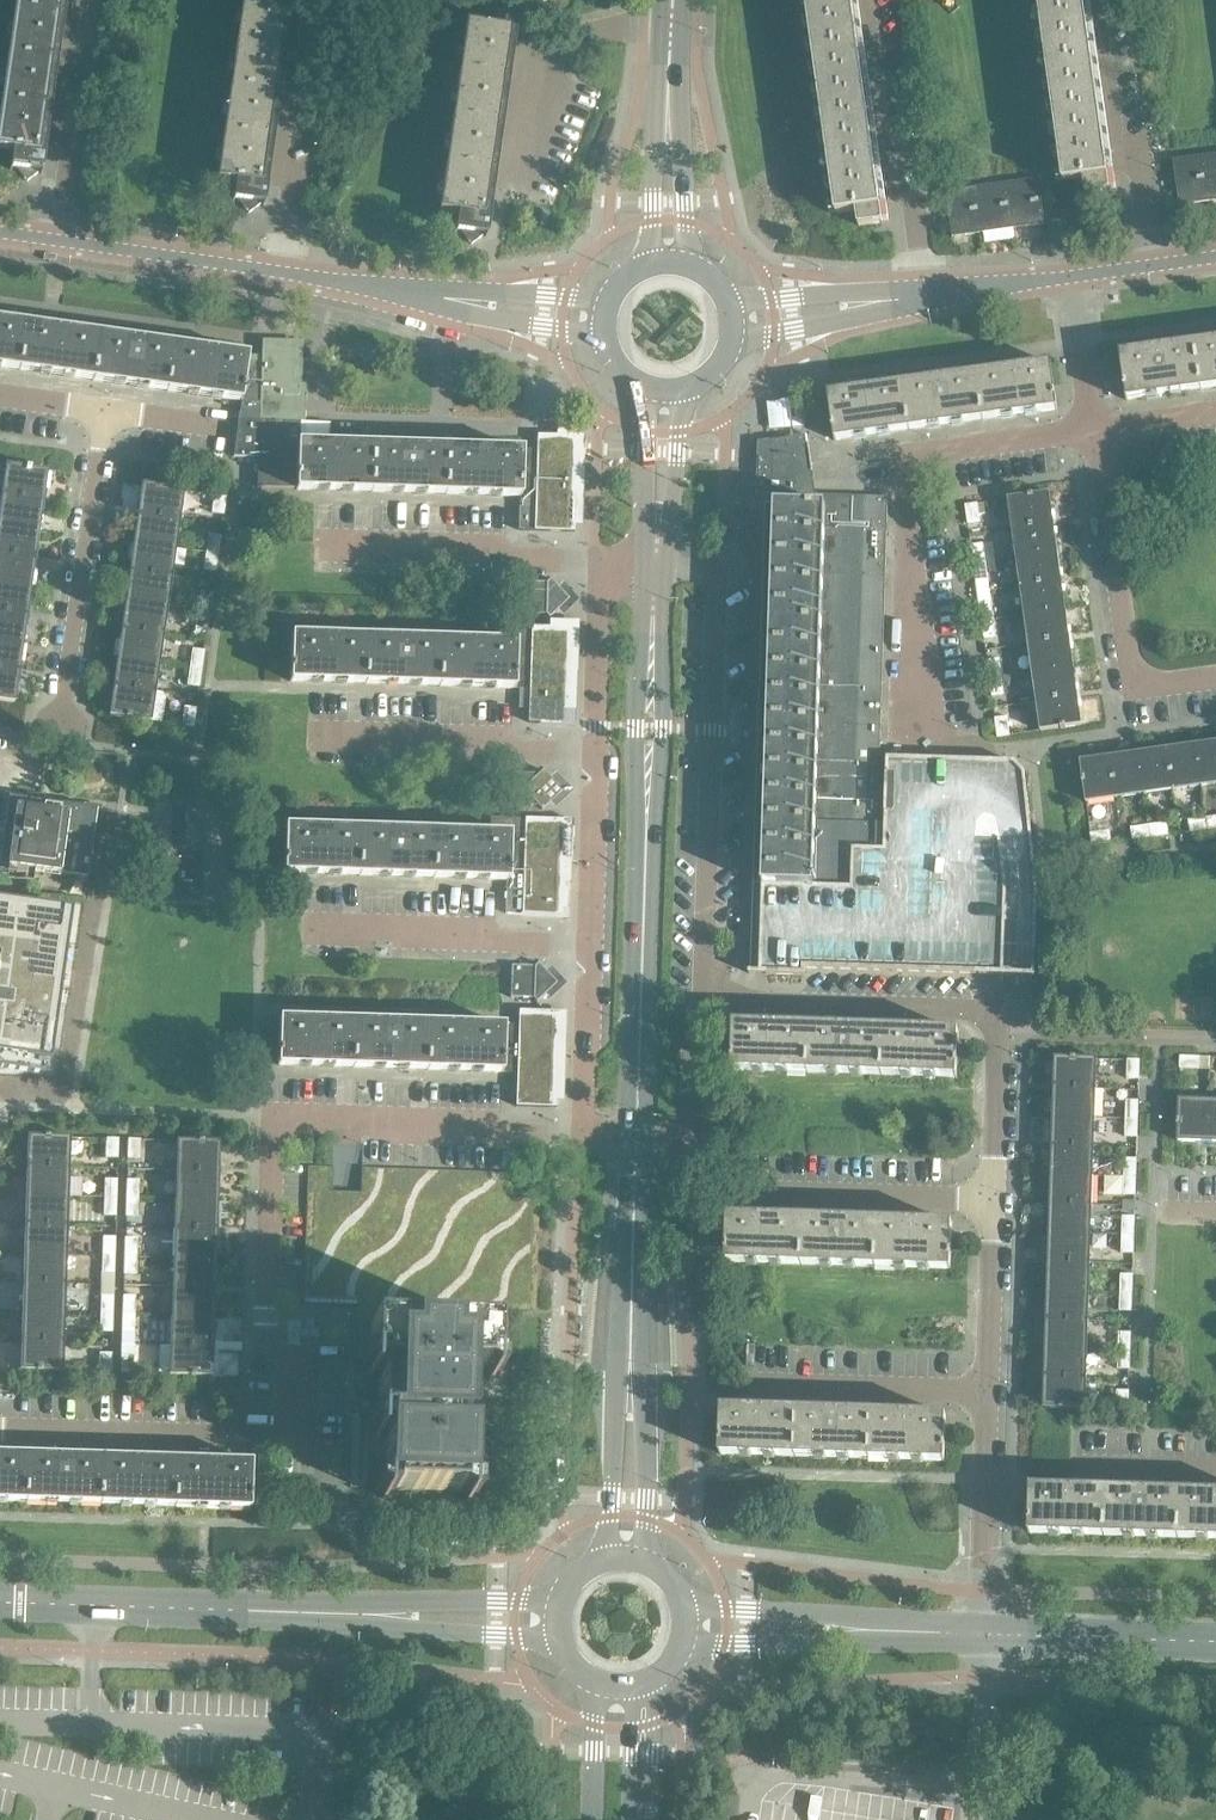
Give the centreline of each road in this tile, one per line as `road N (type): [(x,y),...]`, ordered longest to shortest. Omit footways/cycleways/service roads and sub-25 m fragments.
road 1 (residential): [(295,1452),(295,1361),(266,1347),(271,1124),(578,1140)]
road 2 (tertiary): [(634,1143),(658,562)]
road 3 (residential): [(700,995),(987,1002),(1003,1030),(997,1200)]
road 4 (residential): [(700,995),(718,576),(658,562)]
road 5 (residential): [(1215,681),(1123,696),(1091,424)]
road 6 (tertiary): [(654,1550),(649,1355),(631,1206)]
road 7 (tertiary): [(631,1206),(605,1544)]
road 8 (residential): [(59,742),(101,418)]
road 9 (residential): [(913,303),(878,0)]
road 10 (residential): [(931,737),(905,449)]
road 11 (residential): [(309,739),(590,750)]
road 12 (residential): [(674,18),(533,46),(514,178)]
road 13 (tertiary): [(276,1612),(0,1603)]
road 14 (tertiary): [(276,1612),(547,1643)]
road 15 (tertiary): [(547,1598),(276,1612)]
road 16 (residential): [(1157,268),(1122,0)]
road 17 (residential): [(596,567),(332,546)]
road 18 (residential): [(270,272),(296,12)]
road 19 (residential): [(584,950),(323,939)]
road 20 (residential): [(0,1428),(242,1433)]
road 21 (residential): [(42,239),(67,0)]
road 22 (residential): [(759,1193),(997,1200)]
road 23 (residential): [(992,1395),(984,1628)]
road 24 (tertiary): [(1215,1645),(984,1628)]
road 25 (residential): [(992,1395),(761,1385)]
road 26 (unclassified): [(270,272),(42,239)]
road 27 (unclassified): [(718,352),(913,303)]
road 28 (unclassified): [(422,298),(458,314),(616,347)]
road 29 (residential): [(590,750),(584,950)]
road 30 (residential): [(634,1143),(694,1130),(700,995)]
road 31 (unclassified): [(913,303),(887,292),(720,302)]
road 32 (tertiary): [(695,275),(672,81)]
road 33 (tertiary): [(672,81),(643,274)]
road 34 (residential): [(997,1200),(992,1395)]
road 35 (unclassified): [(617,301),(422,298)]
road 36 (tertiary): [(638,373),(640,472),(658,562)]
road 37 (residential): [(584,950),(578,1140)]
road 38 (tertiary): [(658,562),(692,377)]
road 39 (residential): [(905,449),(1091,424)]
road 40 (residential): [(596,567),(590,750)]
road 41 (tertiary): [(864,1624),(697,1606)]
road 42 (tertiary): [(697,1638),(864,1624)]
road 43 (unclassified): [(1078,279),(913,303)]
road 44 (unclassified): [(422,298),(270,272)]
road 45 (residential): [(1091,424),(1078,279)]
road 46 (tertiary): [(644,1819),(649,1692)]
road 47 (residential): [(1215,1469),(1088,1465)]
road 48 (tertiary): [(595,1693),(589,1819)]
road 49 (residential): [(1091,424),(1215,407)]

